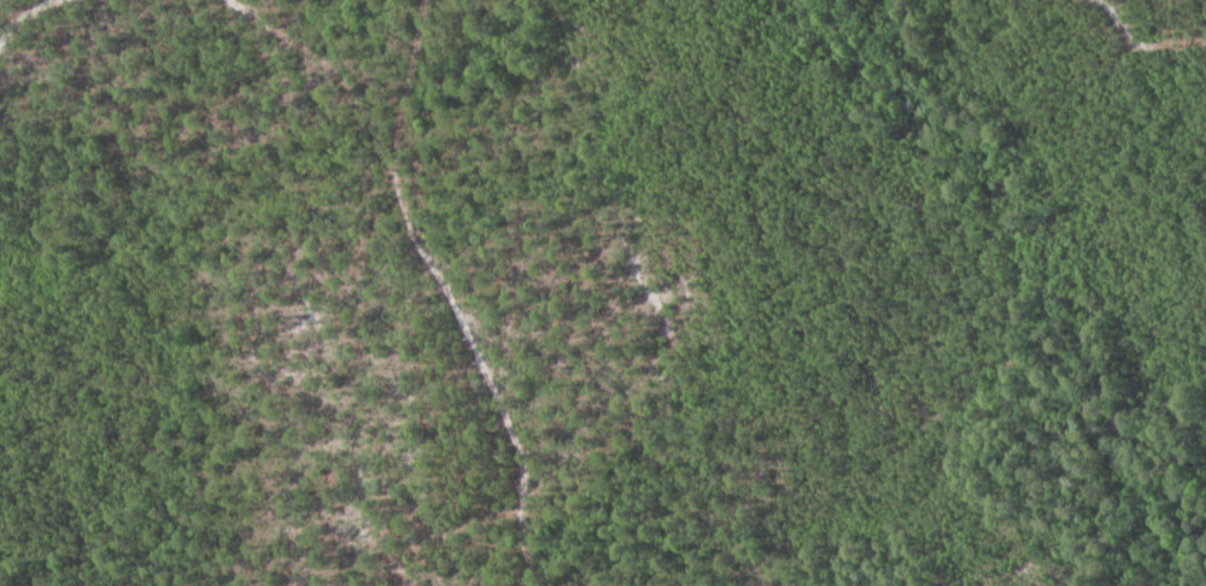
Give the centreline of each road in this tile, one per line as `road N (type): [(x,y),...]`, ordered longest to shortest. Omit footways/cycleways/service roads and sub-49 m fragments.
road 1 (track): [(223,0),(330,64),(397,189),(406,53),(420,0)]
road 2 (track): [(397,189),(439,295),(517,392),(513,459),(532,585)]
road 3 (track): [(1092,0),(1111,7),(1137,48),(1205,48)]

